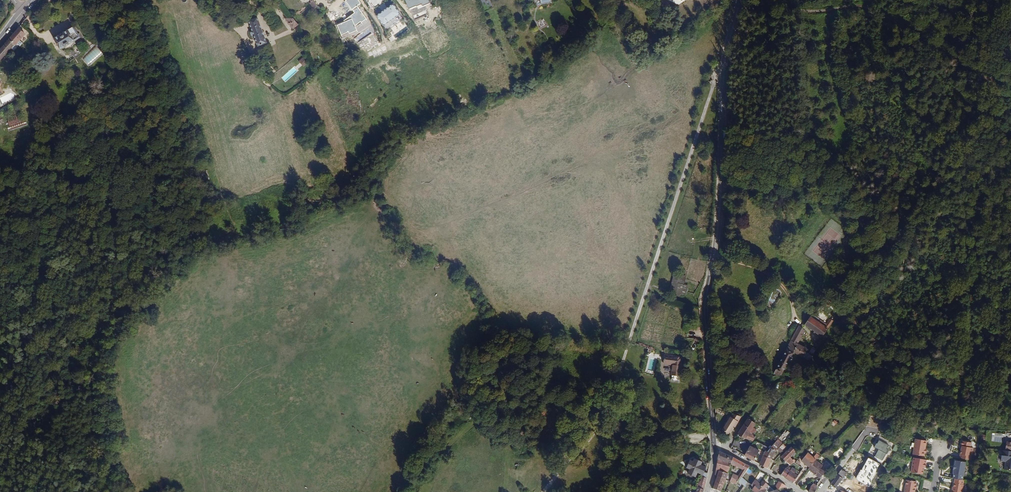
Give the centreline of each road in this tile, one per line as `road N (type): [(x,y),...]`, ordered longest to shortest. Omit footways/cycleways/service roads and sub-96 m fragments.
road 1 (residential): [(714,448),(704,316),(718,225),(724,62),(742,0)]
road 2 (track): [(803,376),(971,151),(986,127),(993,86)]
road 3 (track): [(724,62),(623,360)]
road 4 (track): [(993,86),(869,7),(740,8)]

